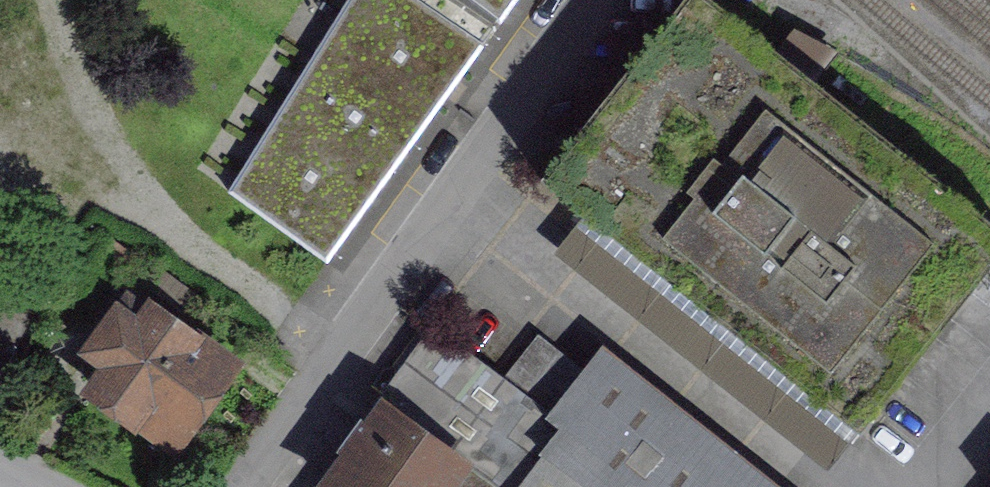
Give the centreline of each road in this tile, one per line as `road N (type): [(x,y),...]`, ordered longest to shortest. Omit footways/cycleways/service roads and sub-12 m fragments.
road 1 (residential): [(249,486),(454,184),(600,0)]

